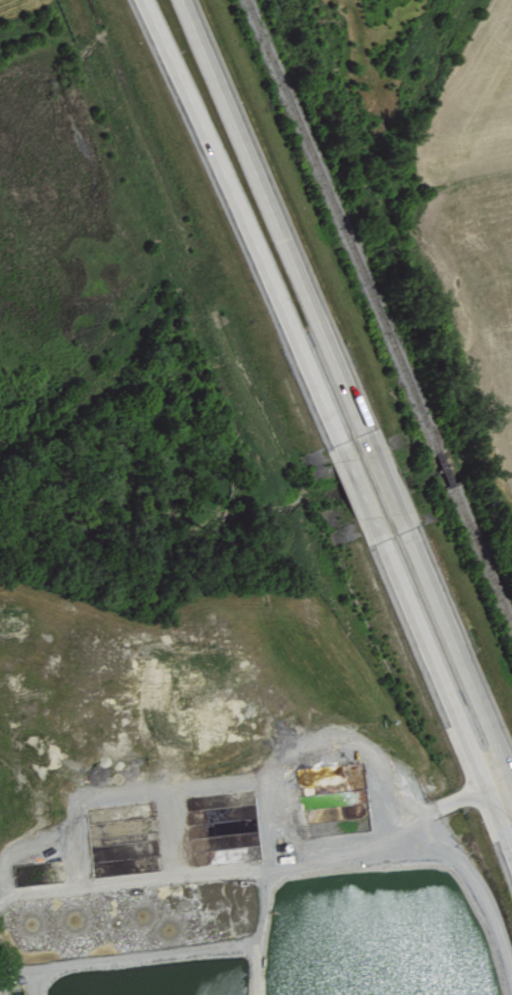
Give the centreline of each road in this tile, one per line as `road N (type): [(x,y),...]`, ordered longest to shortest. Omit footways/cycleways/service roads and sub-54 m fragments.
road 1 (primary): [(141,0),(340,439)]
road 2 (primary): [(363,430),(183,0)]
road 3 (primary): [(381,537),(511,864)]
road 4 (primary): [(511,785),(404,530)]

